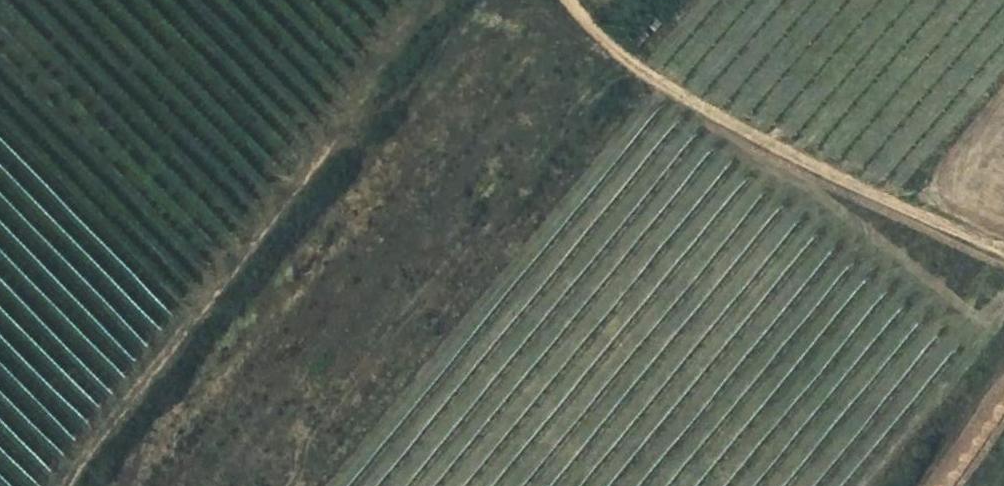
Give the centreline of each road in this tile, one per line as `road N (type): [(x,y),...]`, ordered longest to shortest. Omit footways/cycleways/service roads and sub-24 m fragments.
road 1 (track): [(567,0),(639,83),(1003,254)]

